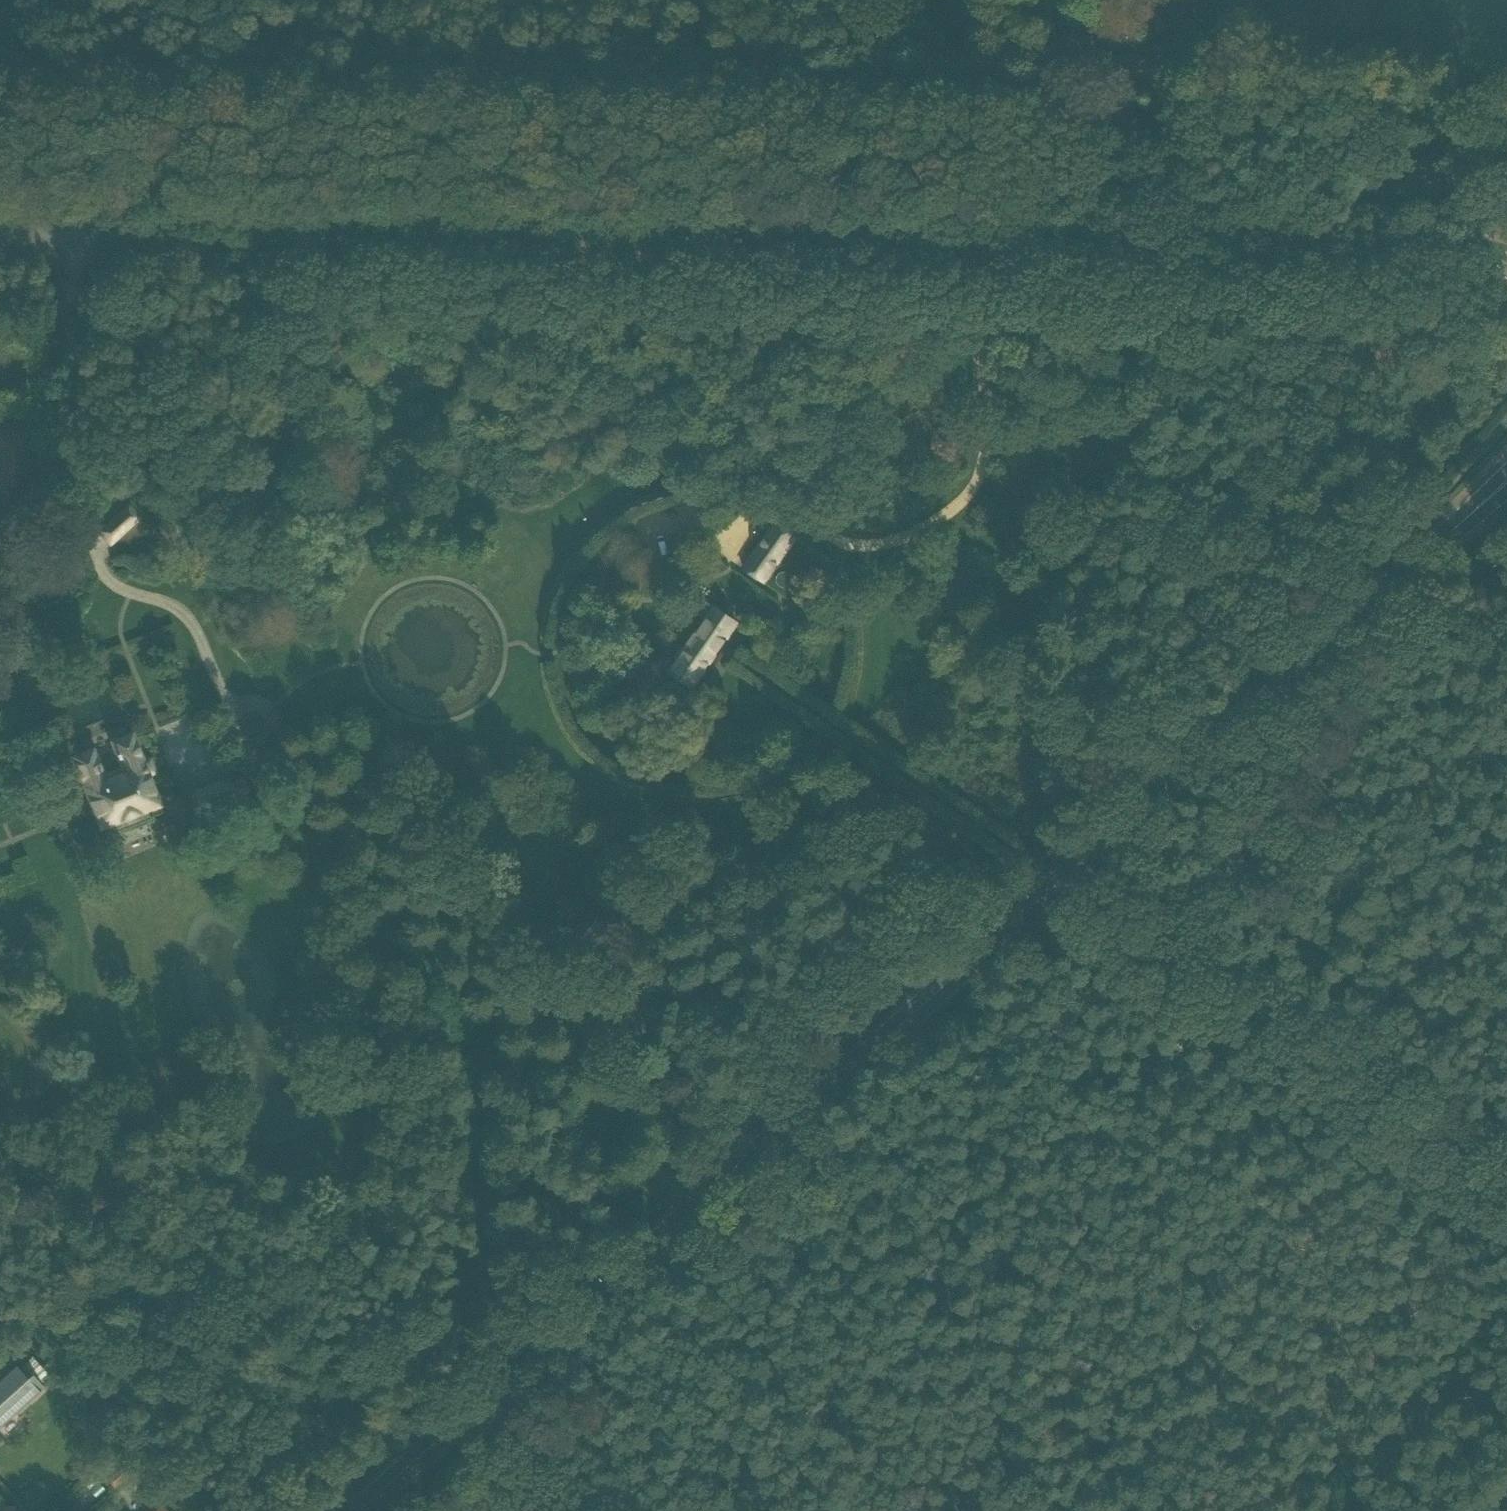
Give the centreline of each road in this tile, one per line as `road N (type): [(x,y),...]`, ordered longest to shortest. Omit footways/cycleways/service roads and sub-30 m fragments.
road 1 (secondary): [(1506,479),(351,1510)]
road 2 (tertiary): [(1506,266),(1408,254),(0,233)]

